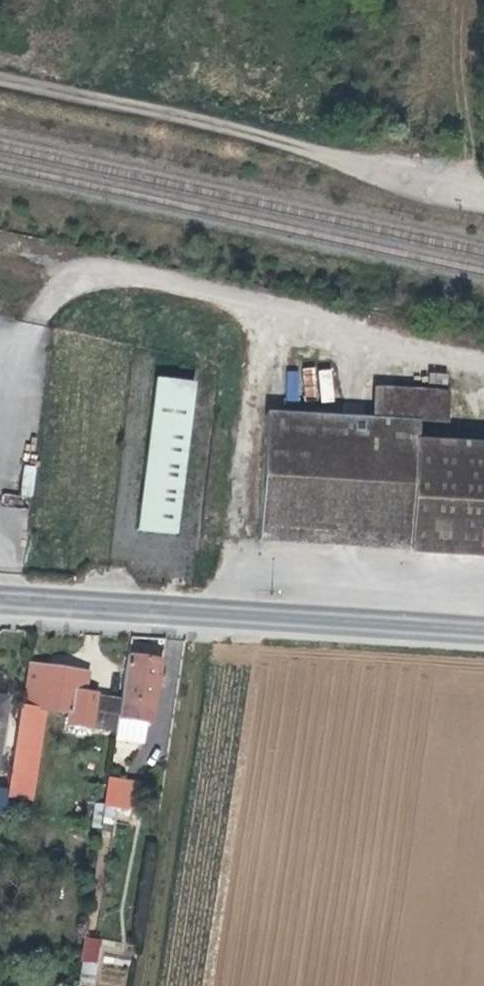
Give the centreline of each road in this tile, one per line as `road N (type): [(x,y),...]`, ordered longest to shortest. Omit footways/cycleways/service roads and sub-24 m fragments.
road 1 (track): [(483,186),(0,78)]
road 2 (tertiary): [(483,629),(0,598)]
road 3 (track): [(204,611),(144,985)]

